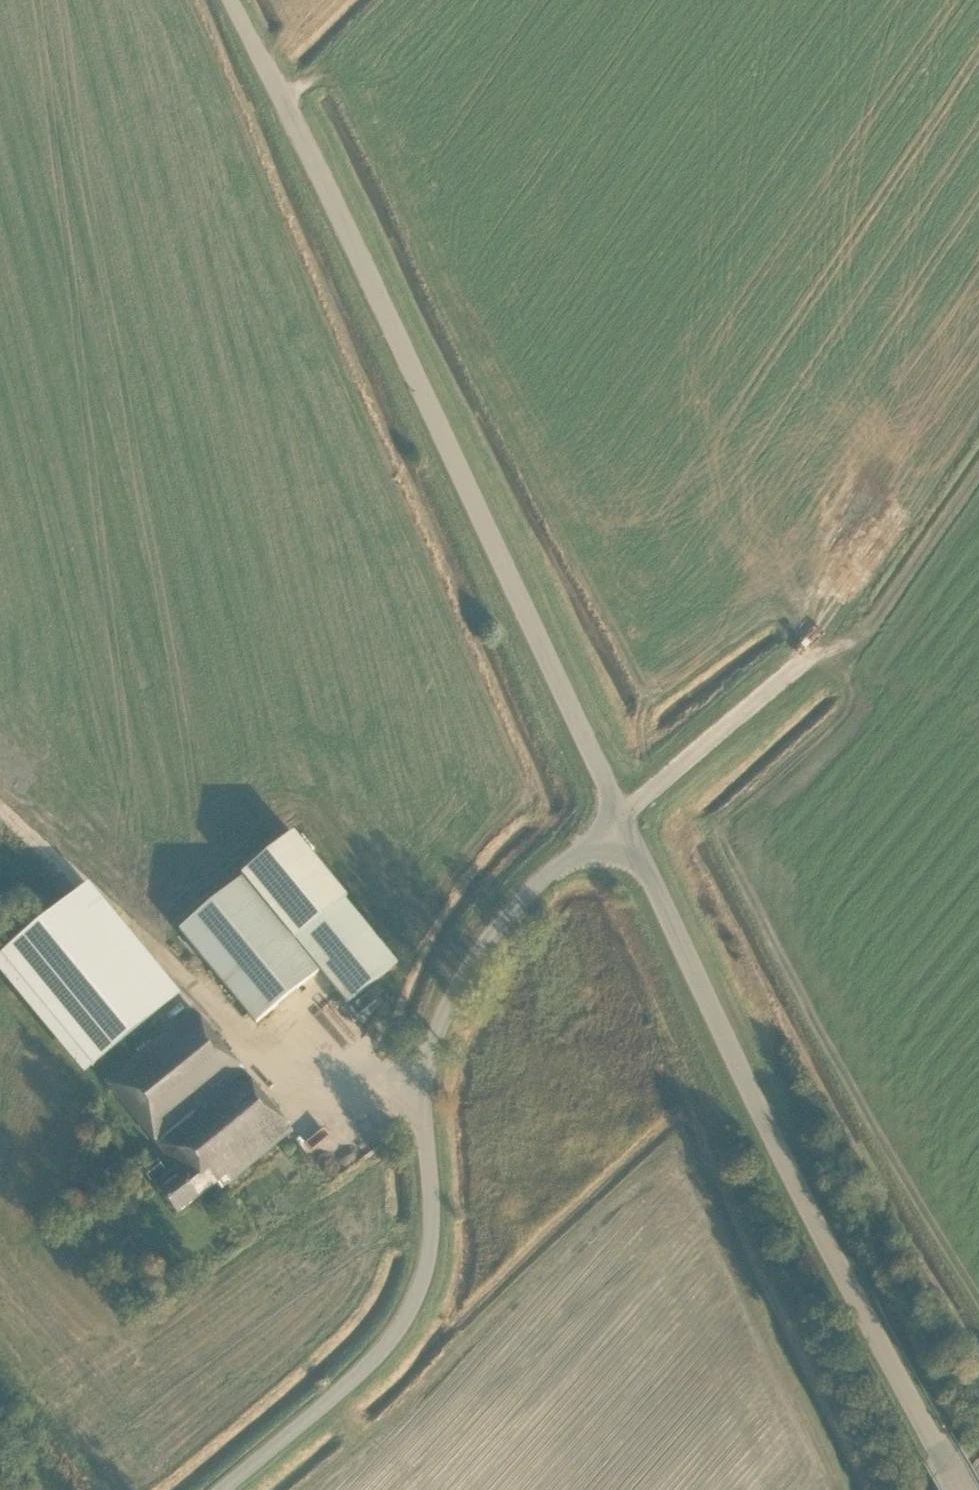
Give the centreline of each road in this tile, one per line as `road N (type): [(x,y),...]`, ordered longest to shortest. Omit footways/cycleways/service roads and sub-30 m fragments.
road 1 (tertiary): [(622,821),(387,318),(223,0)]
road 2 (unclassified): [(229,1489),(400,1328),(426,1270),(437,1042),(468,962),(504,917),(622,821)]
road 3 (tertiary): [(960,1489),(670,931),(622,821)]

